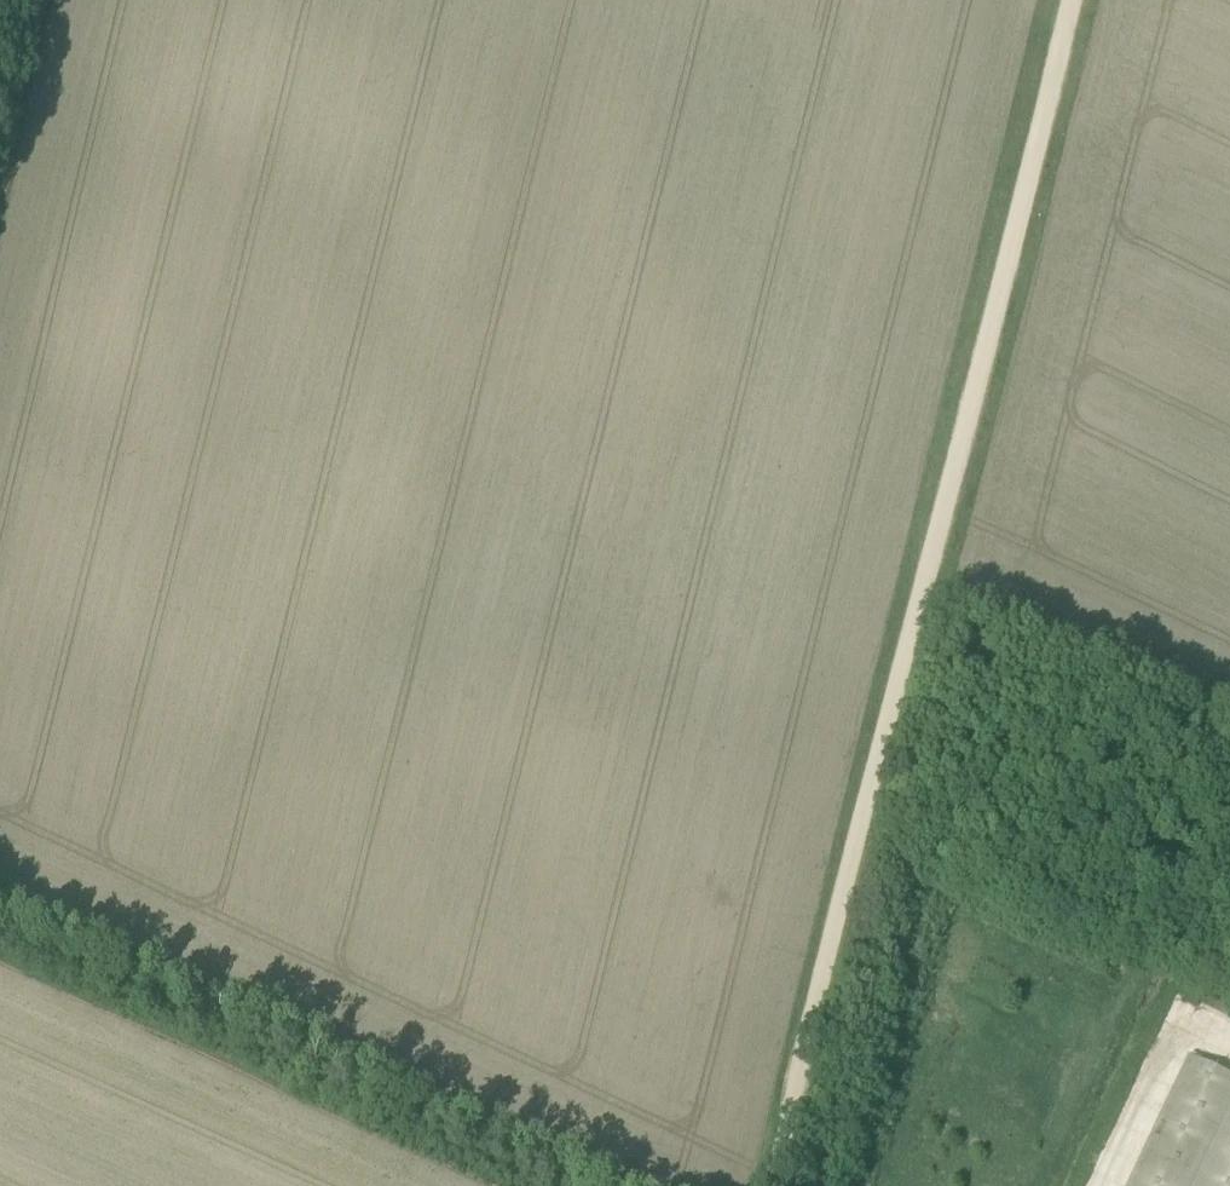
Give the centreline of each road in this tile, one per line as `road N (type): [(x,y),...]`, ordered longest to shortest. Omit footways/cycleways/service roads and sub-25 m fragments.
road 1 (track): [(780,1185),(1075,0)]
road 2 (track): [(0,149),(35,0)]

